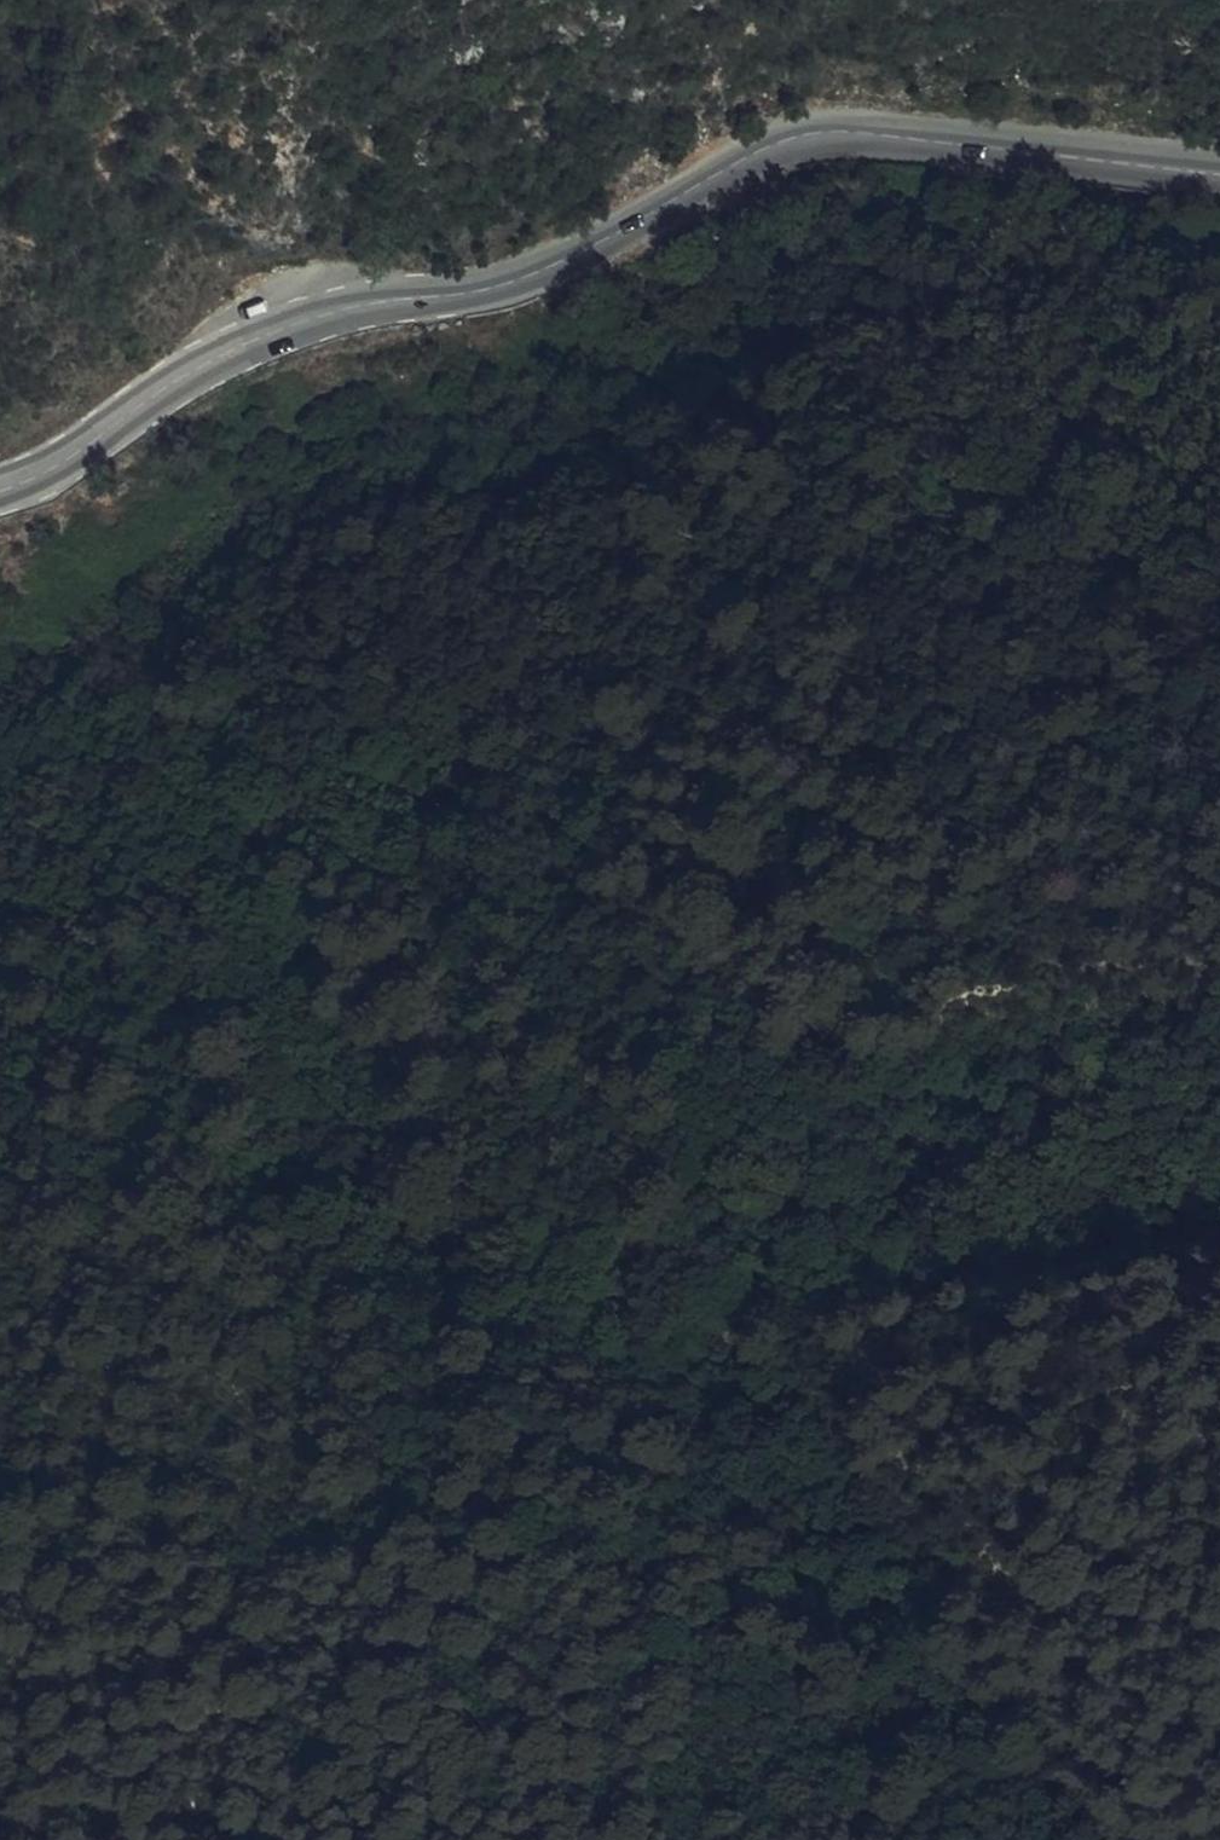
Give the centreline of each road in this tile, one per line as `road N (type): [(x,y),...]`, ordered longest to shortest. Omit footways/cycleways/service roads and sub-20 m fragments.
road 1 (secondary): [(1219,172),(871,133),(798,138),(509,283),(388,301),(266,333),(184,376),(66,462),(0,492)]

